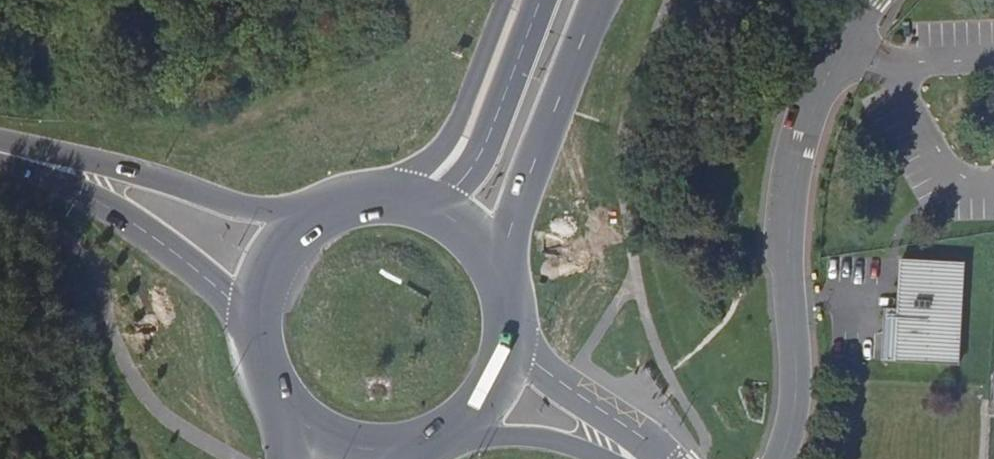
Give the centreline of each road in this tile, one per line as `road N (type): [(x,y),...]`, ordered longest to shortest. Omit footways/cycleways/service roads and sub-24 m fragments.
road 1 (unclassified): [(877,0),(812,102),(791,179),(786,433),(775,458)]
road 2 (secondary): [(306,211),(211,196),(0,136)]
road 3 (secondary): [(0,138),(120,193),(252,315)]
road 4 (primary): [(514,285),(512,188),(592,0)]
road 5 (primary): [(539,0),(483,147),(440,197)]
road 6 (unclassified): [(659,458),(612,414),(535,361),(517,332)]
road 7 (unclassified): [(453,431),(566,443),(601,458)]
road 8 (primary): [(440,197),(400,186),(351,190),(306,211)]
road 9 (primary): [(453,431),(484,405),(506,371),(517,332)]
road 10 (primary): [(306,211),(277,240),(259,275),(252,315)]

